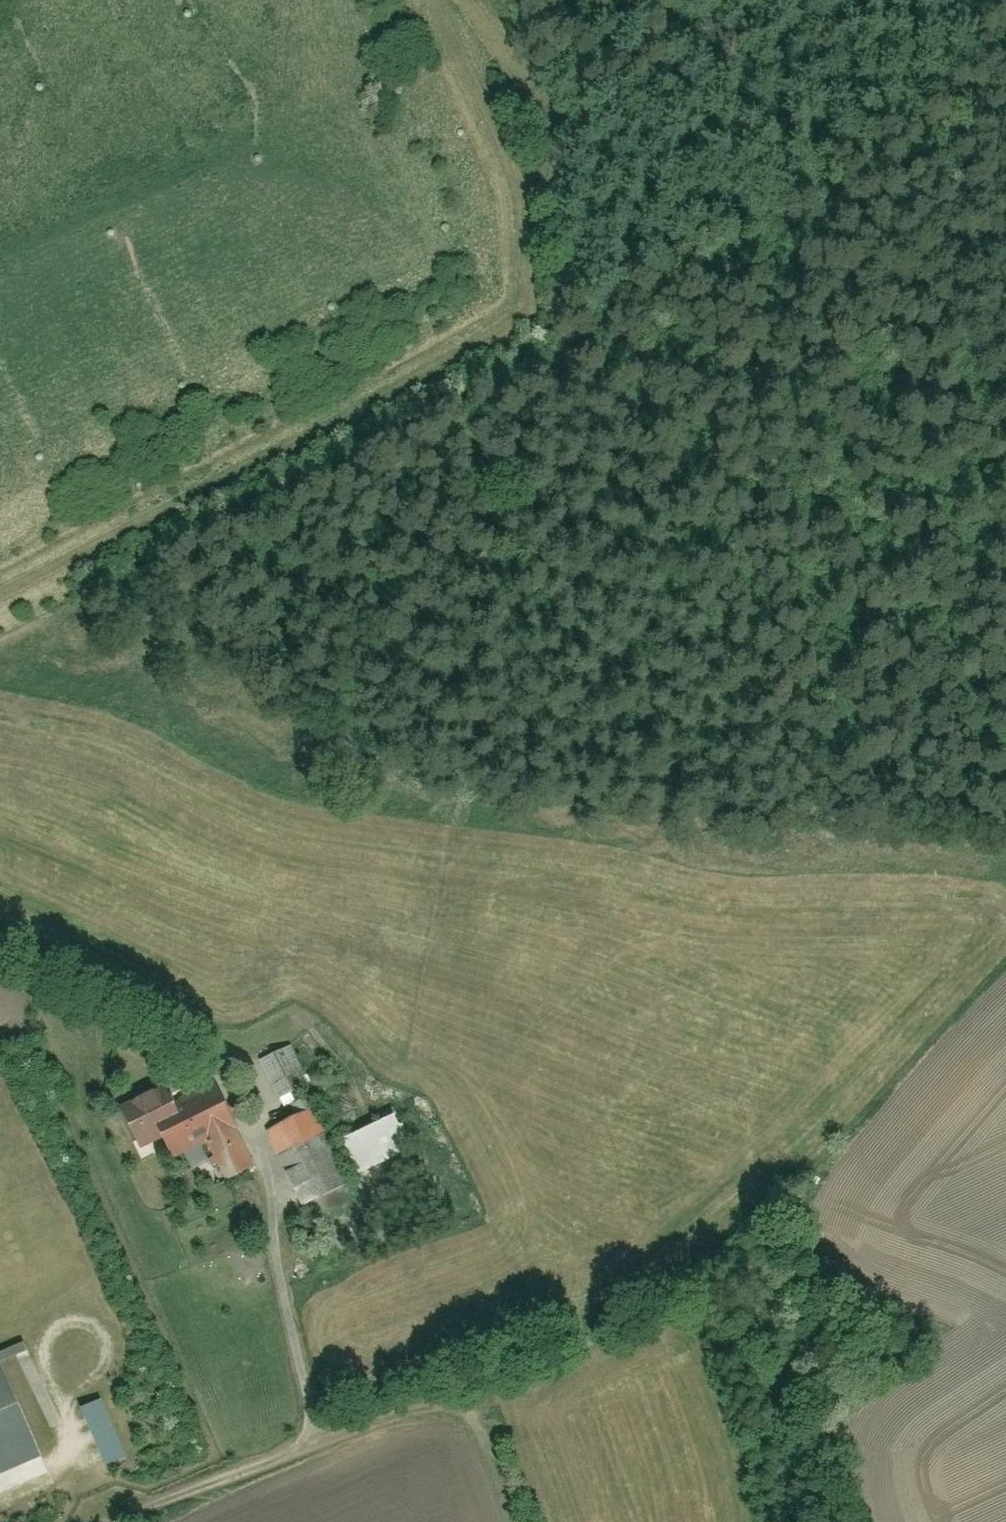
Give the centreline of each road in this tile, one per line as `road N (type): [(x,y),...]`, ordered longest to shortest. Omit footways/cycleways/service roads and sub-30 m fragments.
road 1 (track): [(144,1521),(293,1461),(314,1427),(315,1392),(278,1232),(278,1187),(223,1046),(0,946)]

